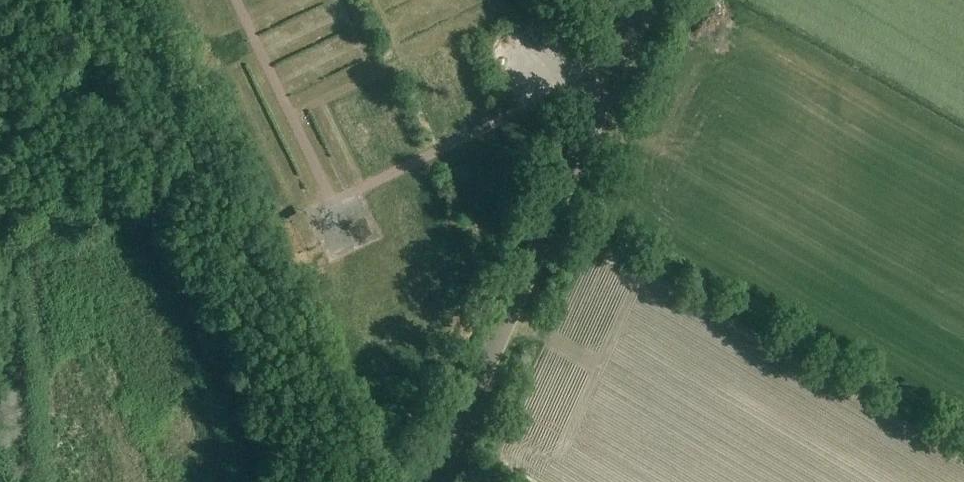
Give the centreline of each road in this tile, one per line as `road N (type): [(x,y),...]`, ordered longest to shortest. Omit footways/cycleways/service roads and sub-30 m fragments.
road 1 (unclassified): [(434,481),(640,17)]

